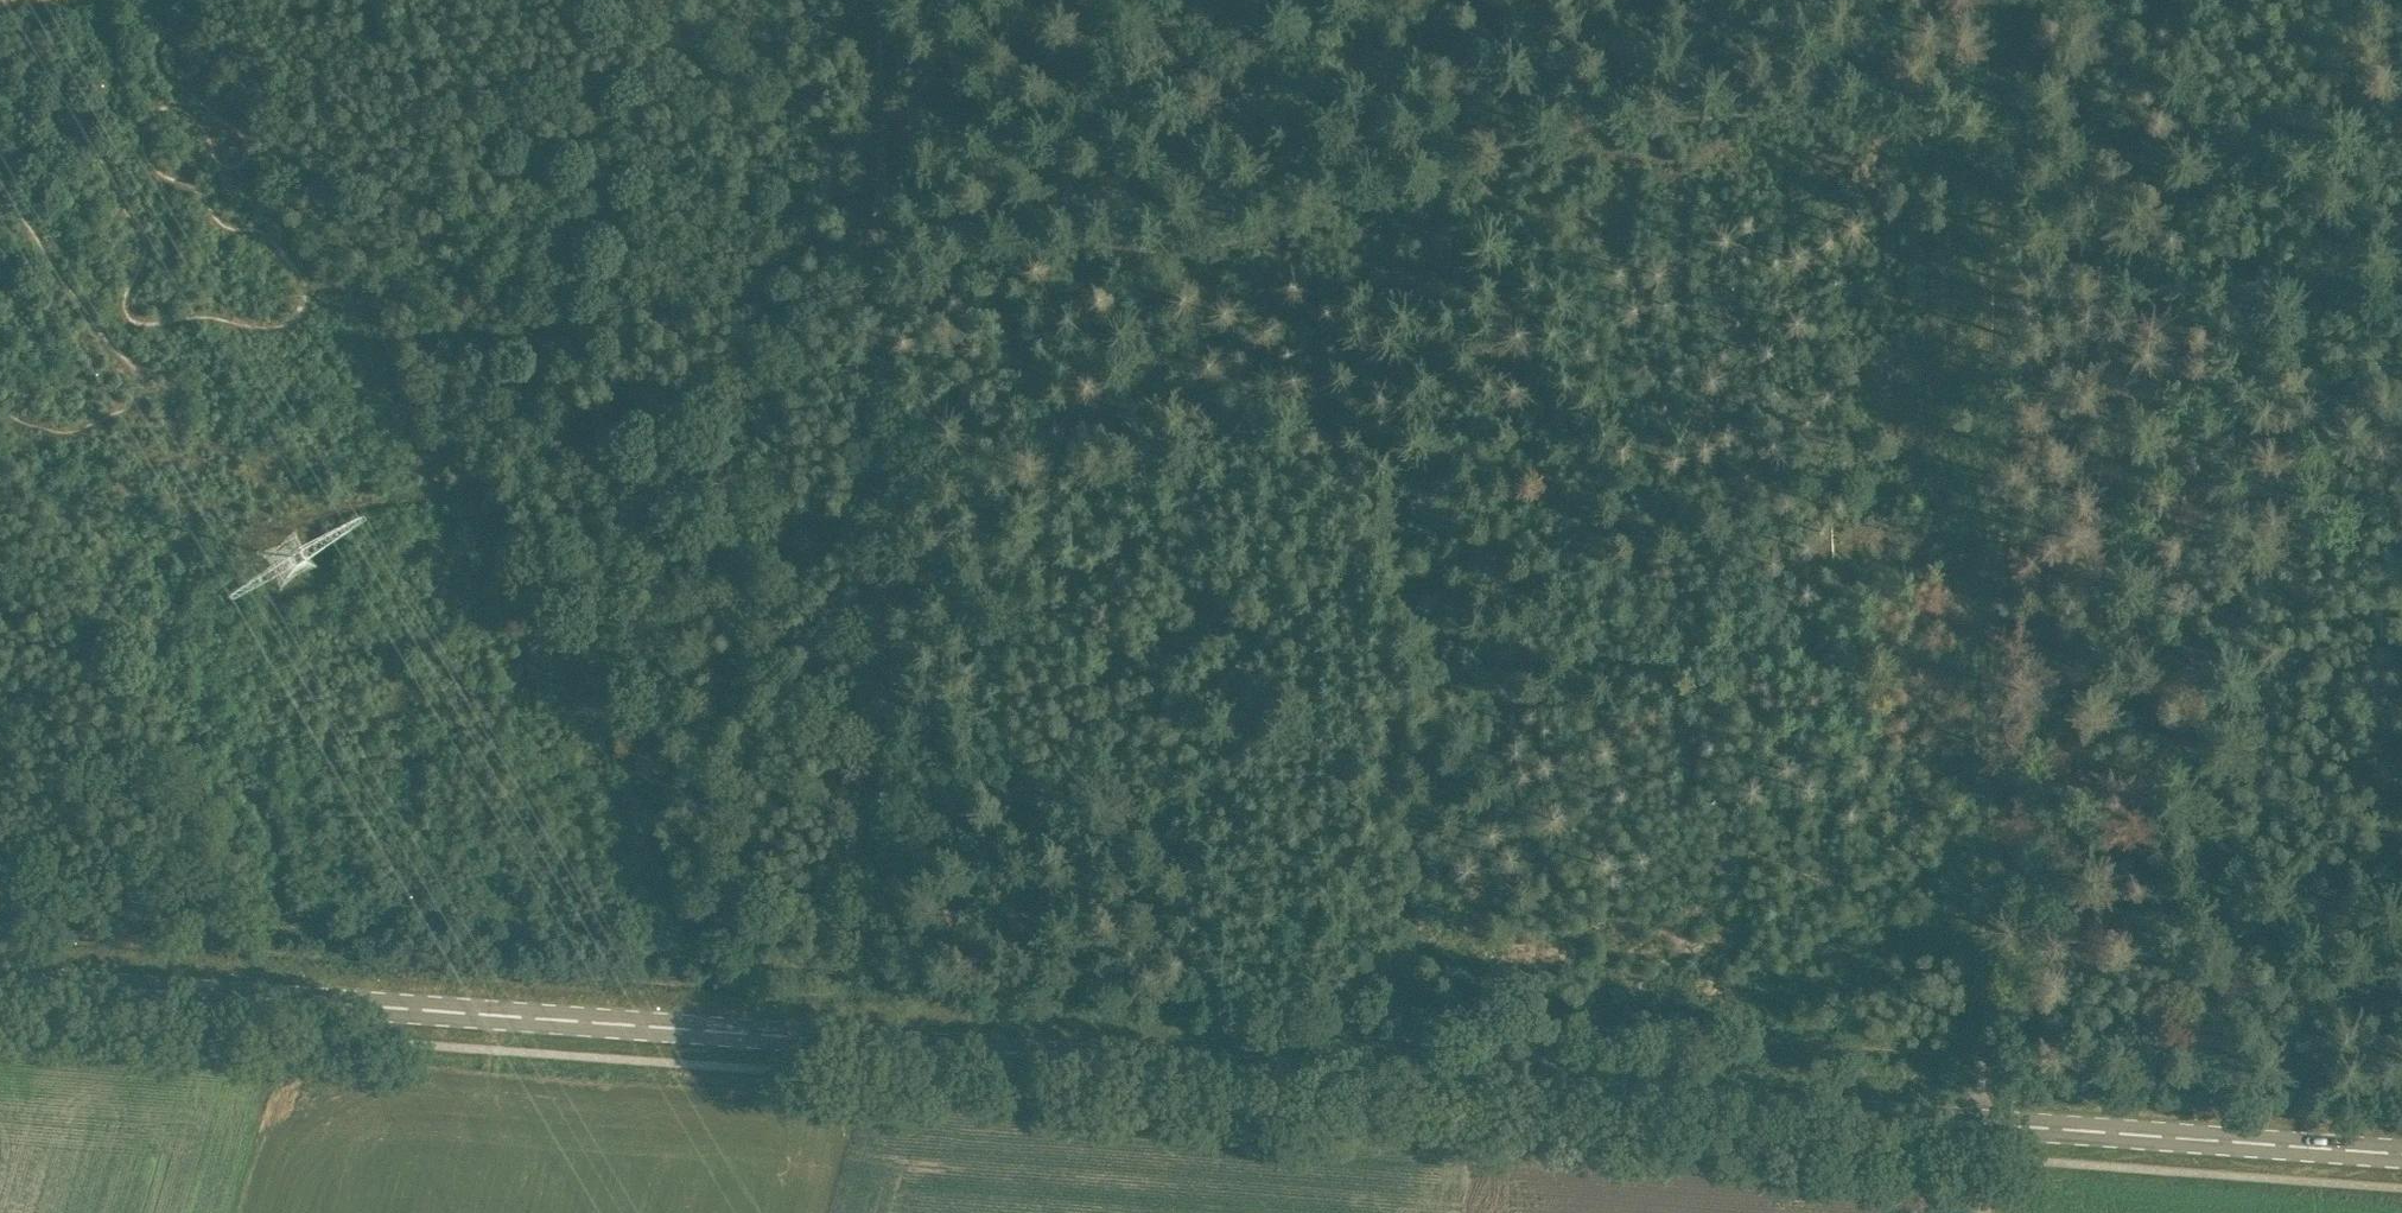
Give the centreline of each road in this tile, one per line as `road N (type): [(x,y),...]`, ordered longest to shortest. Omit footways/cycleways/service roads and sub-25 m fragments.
road 1 (secondary): [(0,977),(2401,1154)]
road 2 (track): [(1979,1126),(1992,786),(1986,151)]
road 3 (track): [(892,1003),(888,301)]
road 4 (track): [(888,230),(889,0)]
road 5 (track): [(1983,139),(1985,0)]

